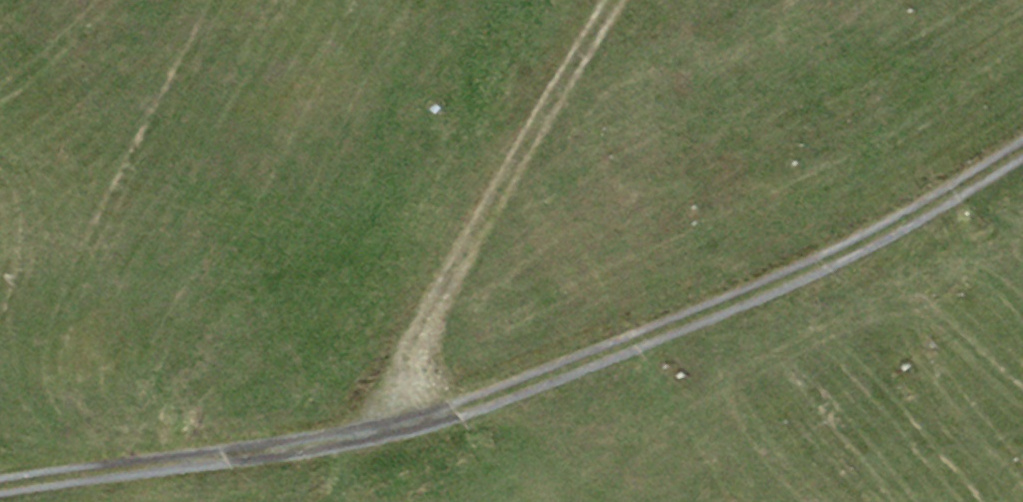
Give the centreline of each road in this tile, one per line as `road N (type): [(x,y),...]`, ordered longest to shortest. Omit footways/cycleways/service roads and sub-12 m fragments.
road 1 (track): [(1022,148),(869,240),(680,323),(411,424),(0,486)]
road 2 (track): [(357,434),(617,0)]

